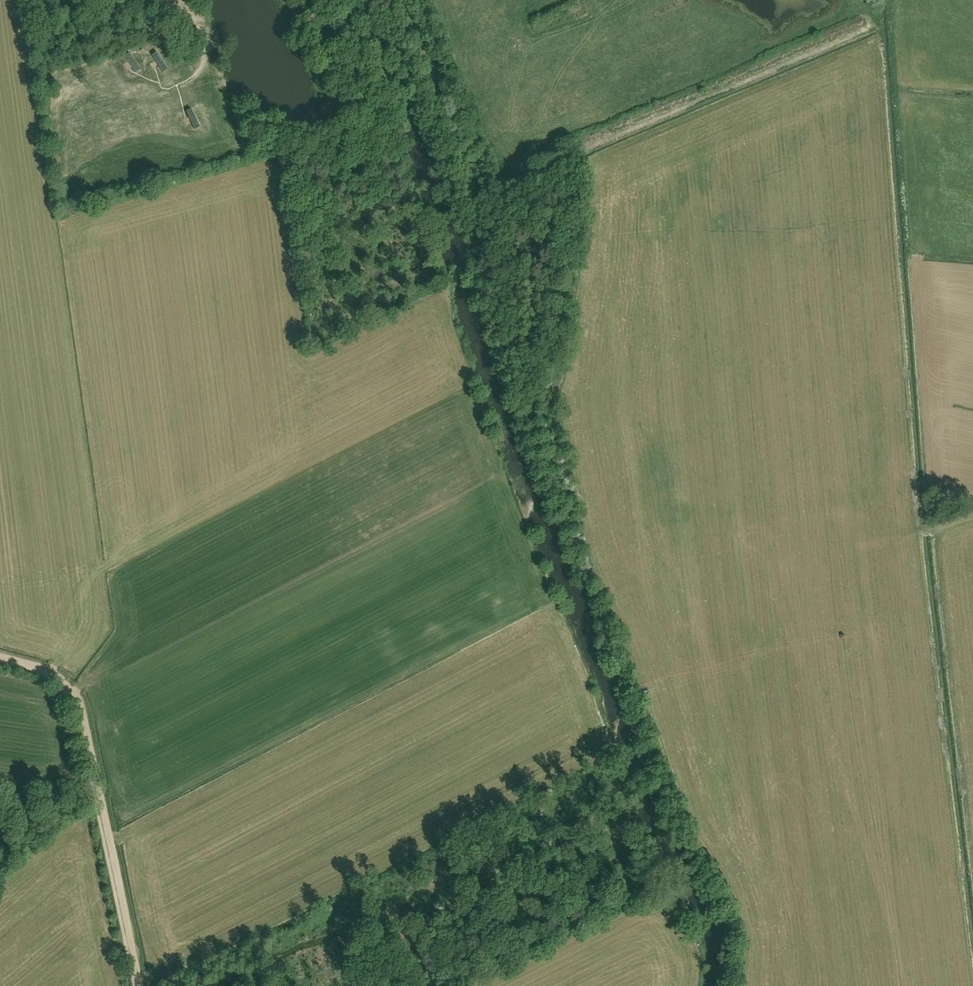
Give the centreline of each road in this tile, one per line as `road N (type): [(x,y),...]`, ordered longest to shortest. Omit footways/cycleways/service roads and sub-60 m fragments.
road 1 (track): [(141,985),(76,696),(52,674),(0,658)]
road 2 (track): [(327,0),(390,189)]

